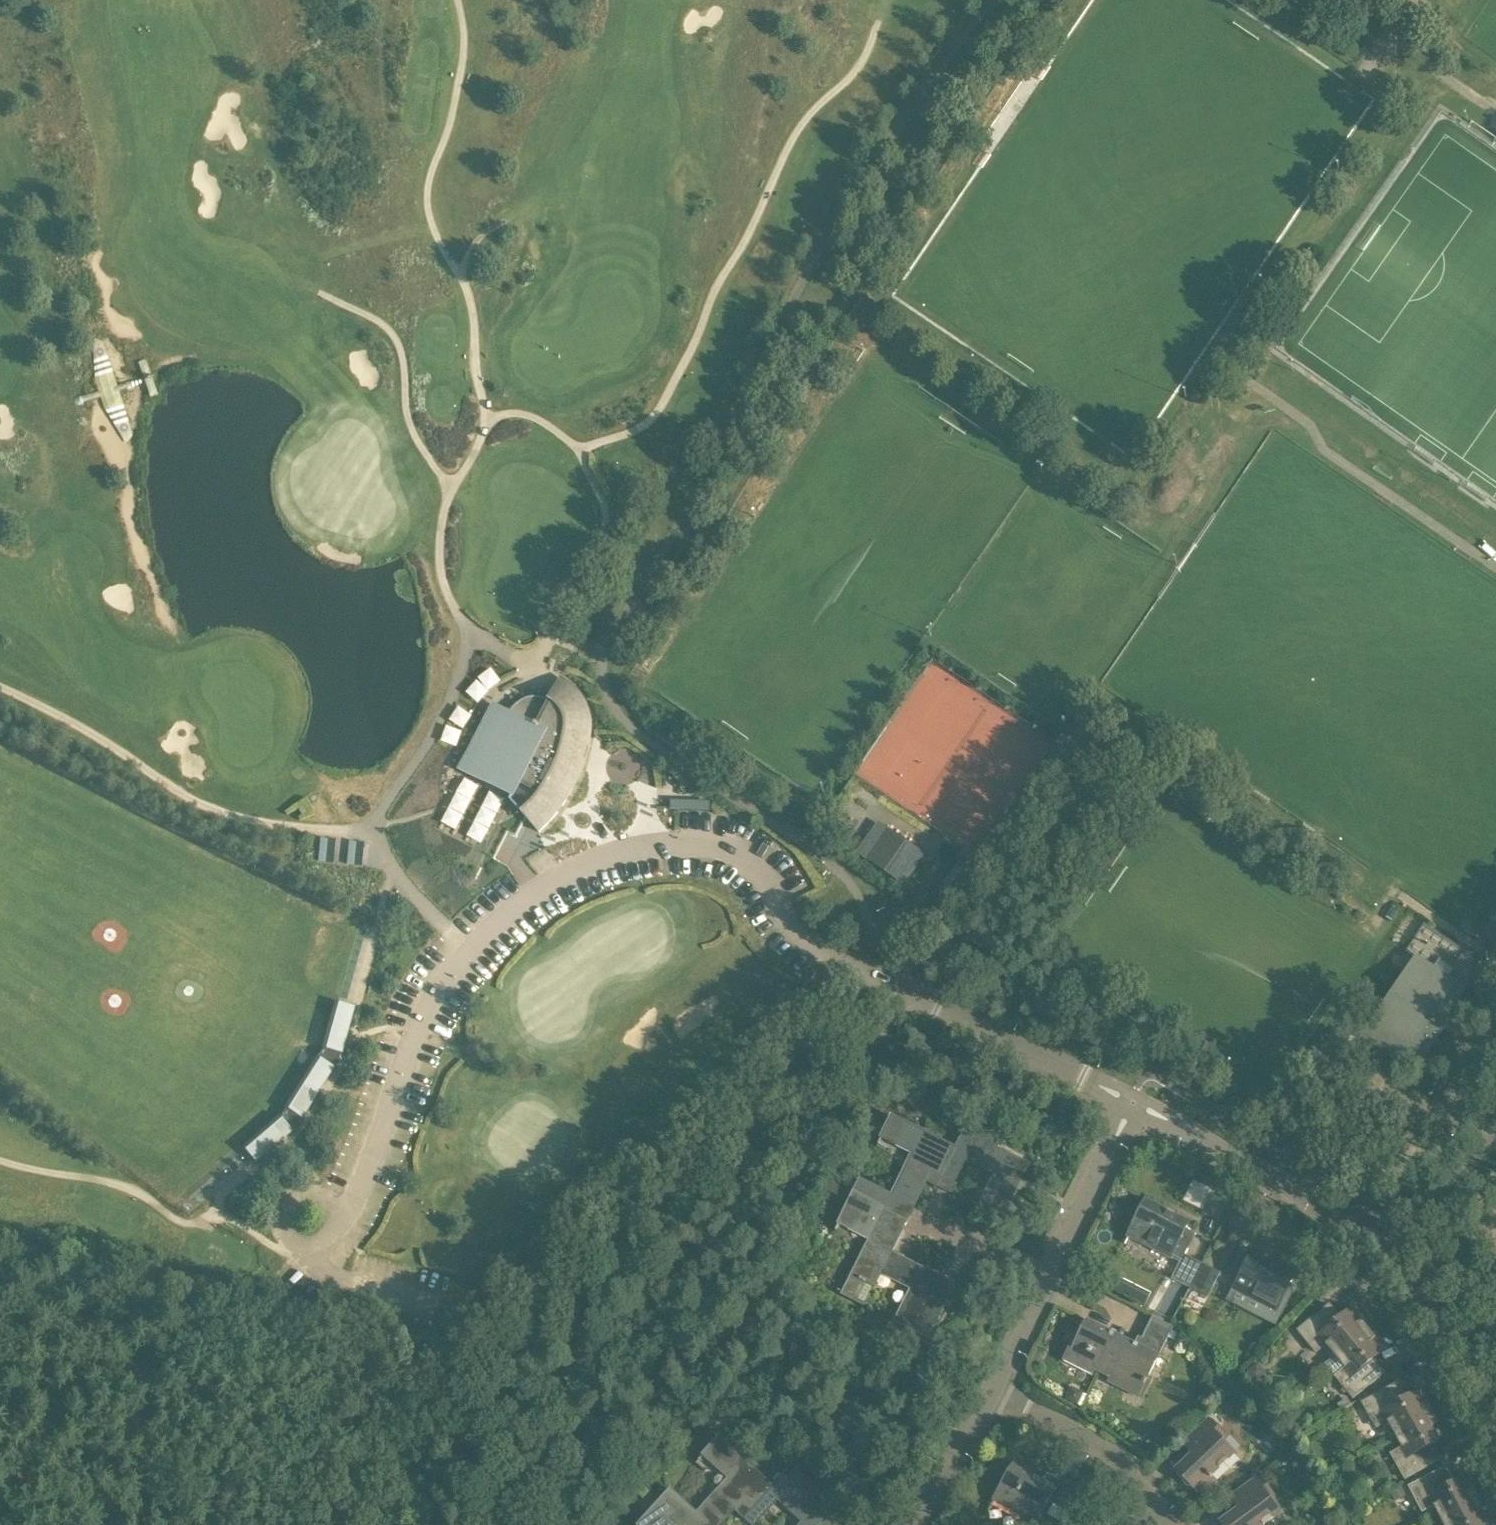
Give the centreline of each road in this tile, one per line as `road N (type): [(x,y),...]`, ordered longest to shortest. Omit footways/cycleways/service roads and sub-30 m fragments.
road 1 (track): [(359,838),(427,743),(468,640),(443,584),(439,528),(484,417),(466,288),(440,245),(425,194),(464,47),(456,0)]
road 2 (track): [(472,944),(359,838),(238,818),(189,799),(0,685)]
road 3 (track): [(580,449),(640,425),(663,401),(798,126),(858,66),(876,22)]
road 4 (residential): [(1133,1101),(1328,1208),(1397,1259),(1447,1318),(1495,1412)]
road 5 (track): [(484,417),(534,416),(577,446),(605,523),(532,665),(467,629)]
road 6 (track): [(205,1219),(226,1188),(292,1138),(348,1048),(387,864)]
road 7 (track): [(311,1247),(279,1249),(233,1219),(176,1219),(117,1184),(0,1160)]
road 8 (residential): [(993,1389),(1133,1101)]
road 9 (track): [(449,490),(410,428),(401,358),(388,329),(321,294)]
road 10 (residential): [(910,993),(1133,1101)]
road 11 (residential): [(1169,1524),(1132,1481),(1126,1460),(993,1389)]
road 12 (residential): [(911,1524),(993,1389)]
road 13 (track): [(351,1039),(391,1029),(470,1055)]

